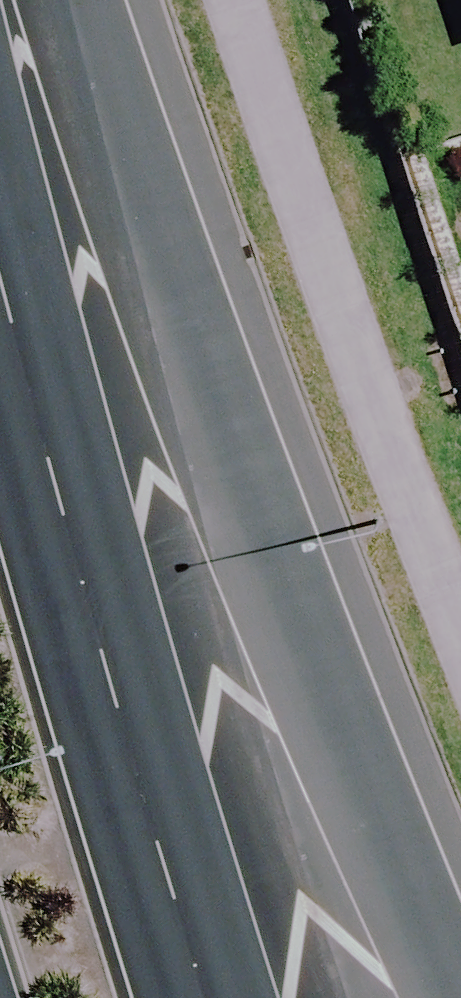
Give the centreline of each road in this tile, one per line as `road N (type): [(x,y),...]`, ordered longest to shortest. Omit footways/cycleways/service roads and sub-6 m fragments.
road 1 (primary): [(42,0),(69,44),(280,607),(460,995)]
road 2 (primary): [(0,257),(61,499),(208,997)]

